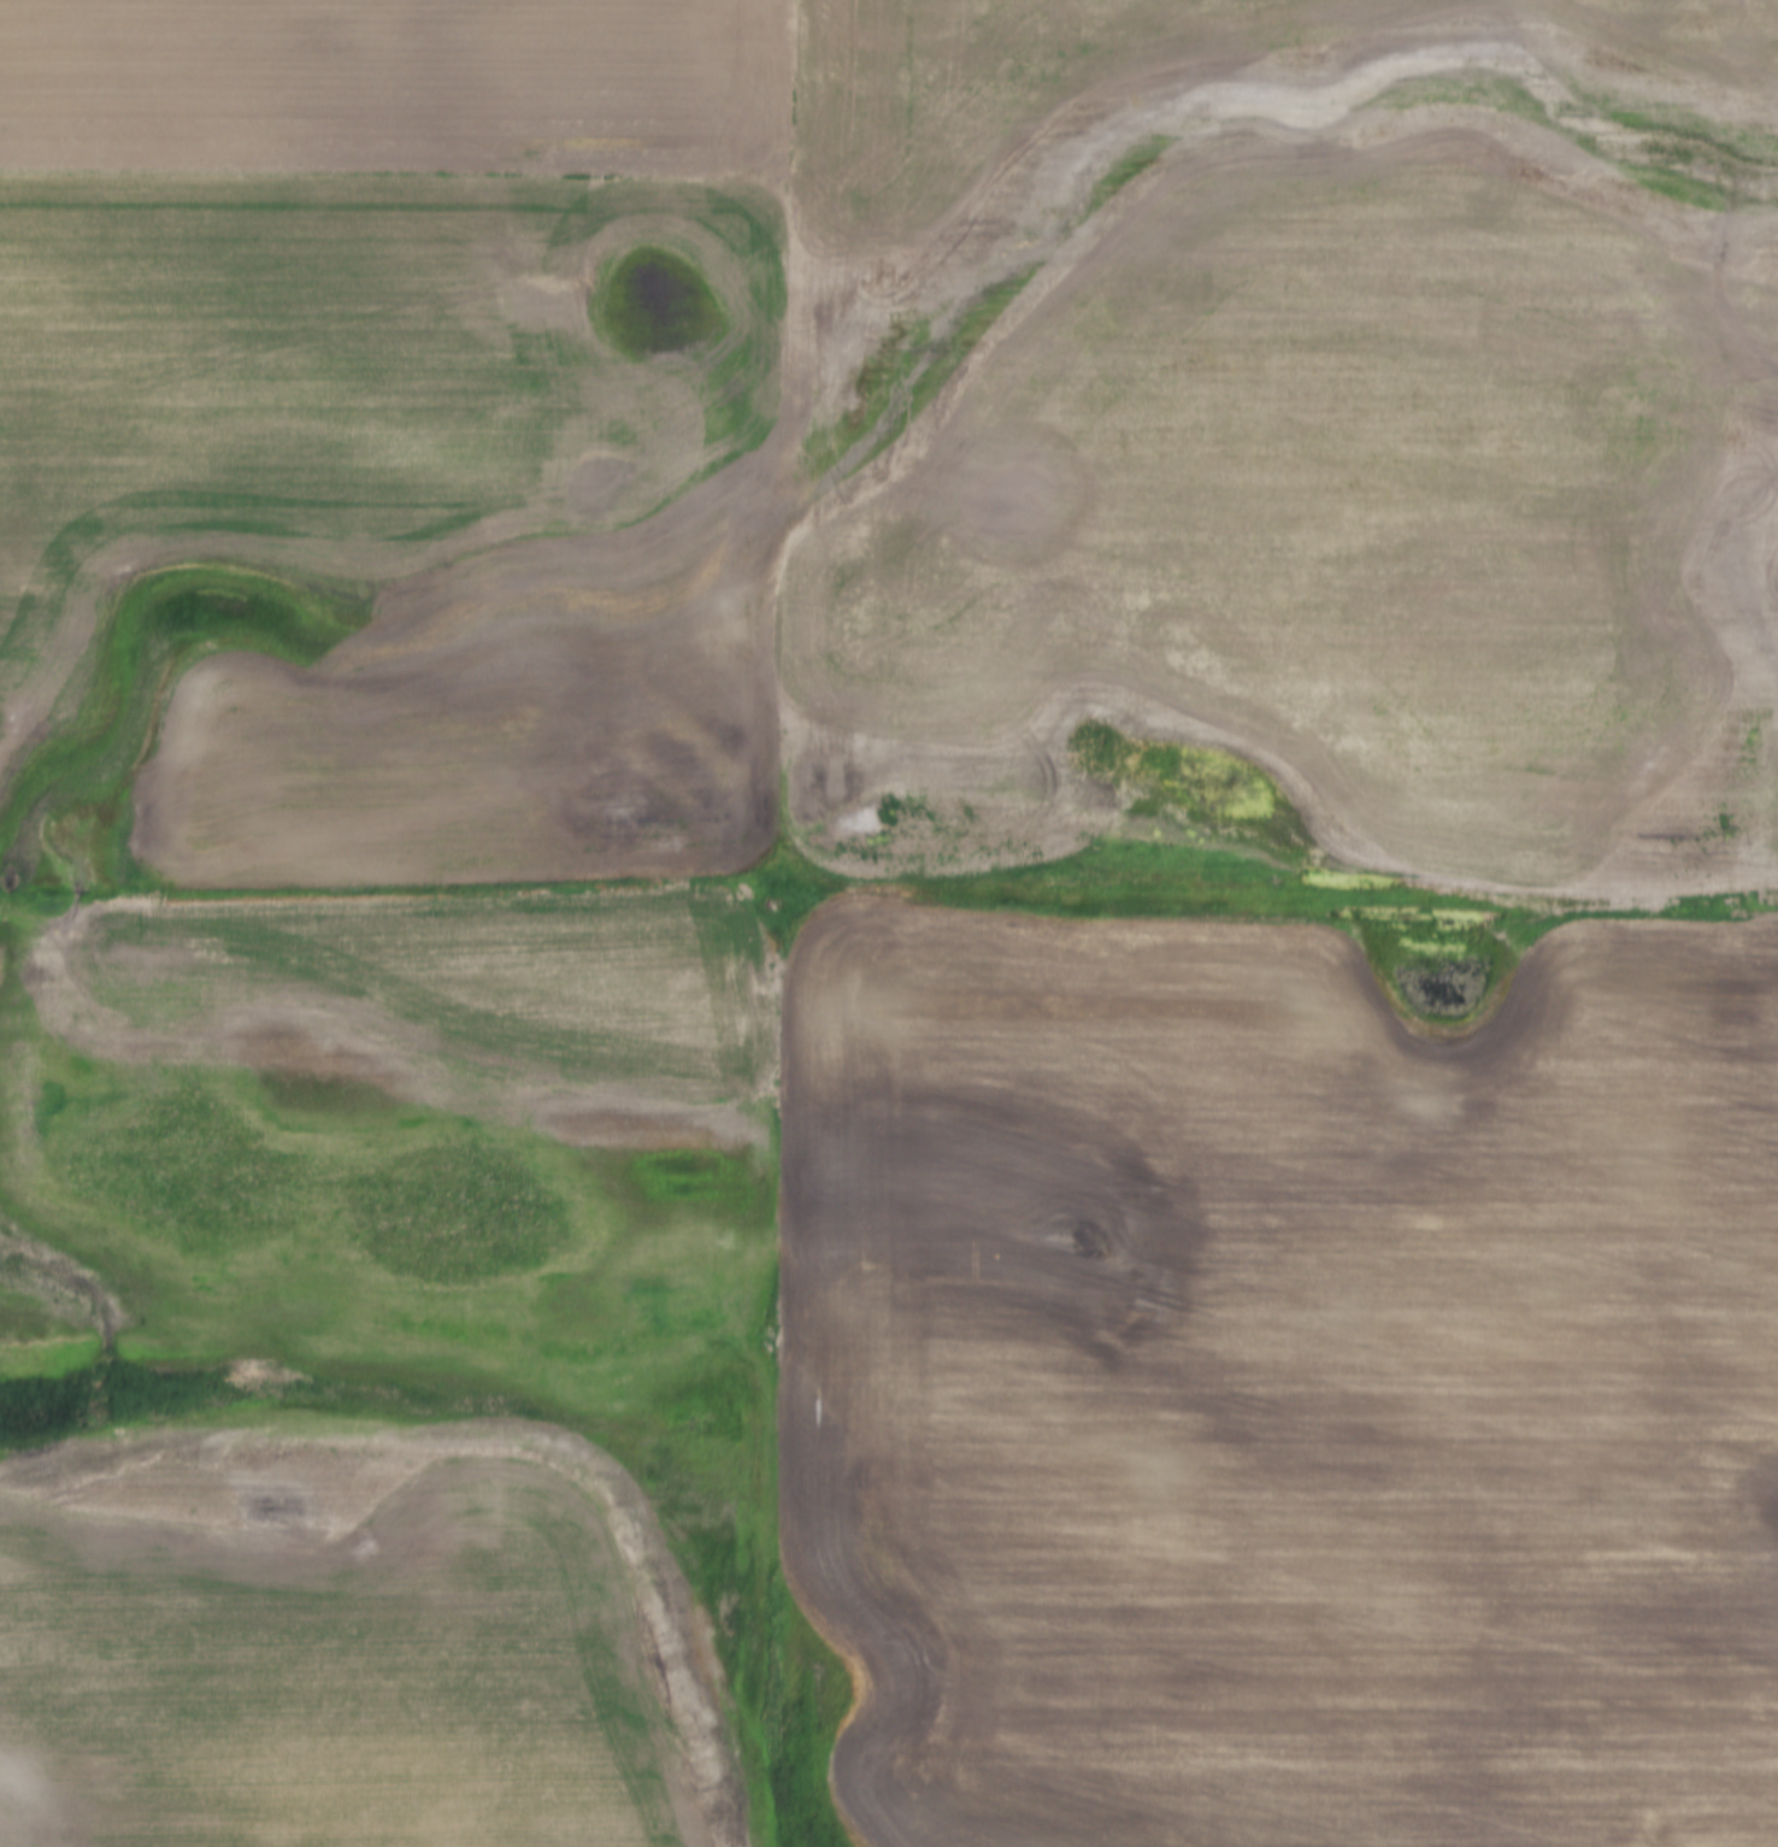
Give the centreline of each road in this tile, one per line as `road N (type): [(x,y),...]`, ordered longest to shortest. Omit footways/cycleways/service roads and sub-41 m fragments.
road 1 (track): [(1777,899),(1447,900),(770,883),(393,895),(248,914),(0,901)]

